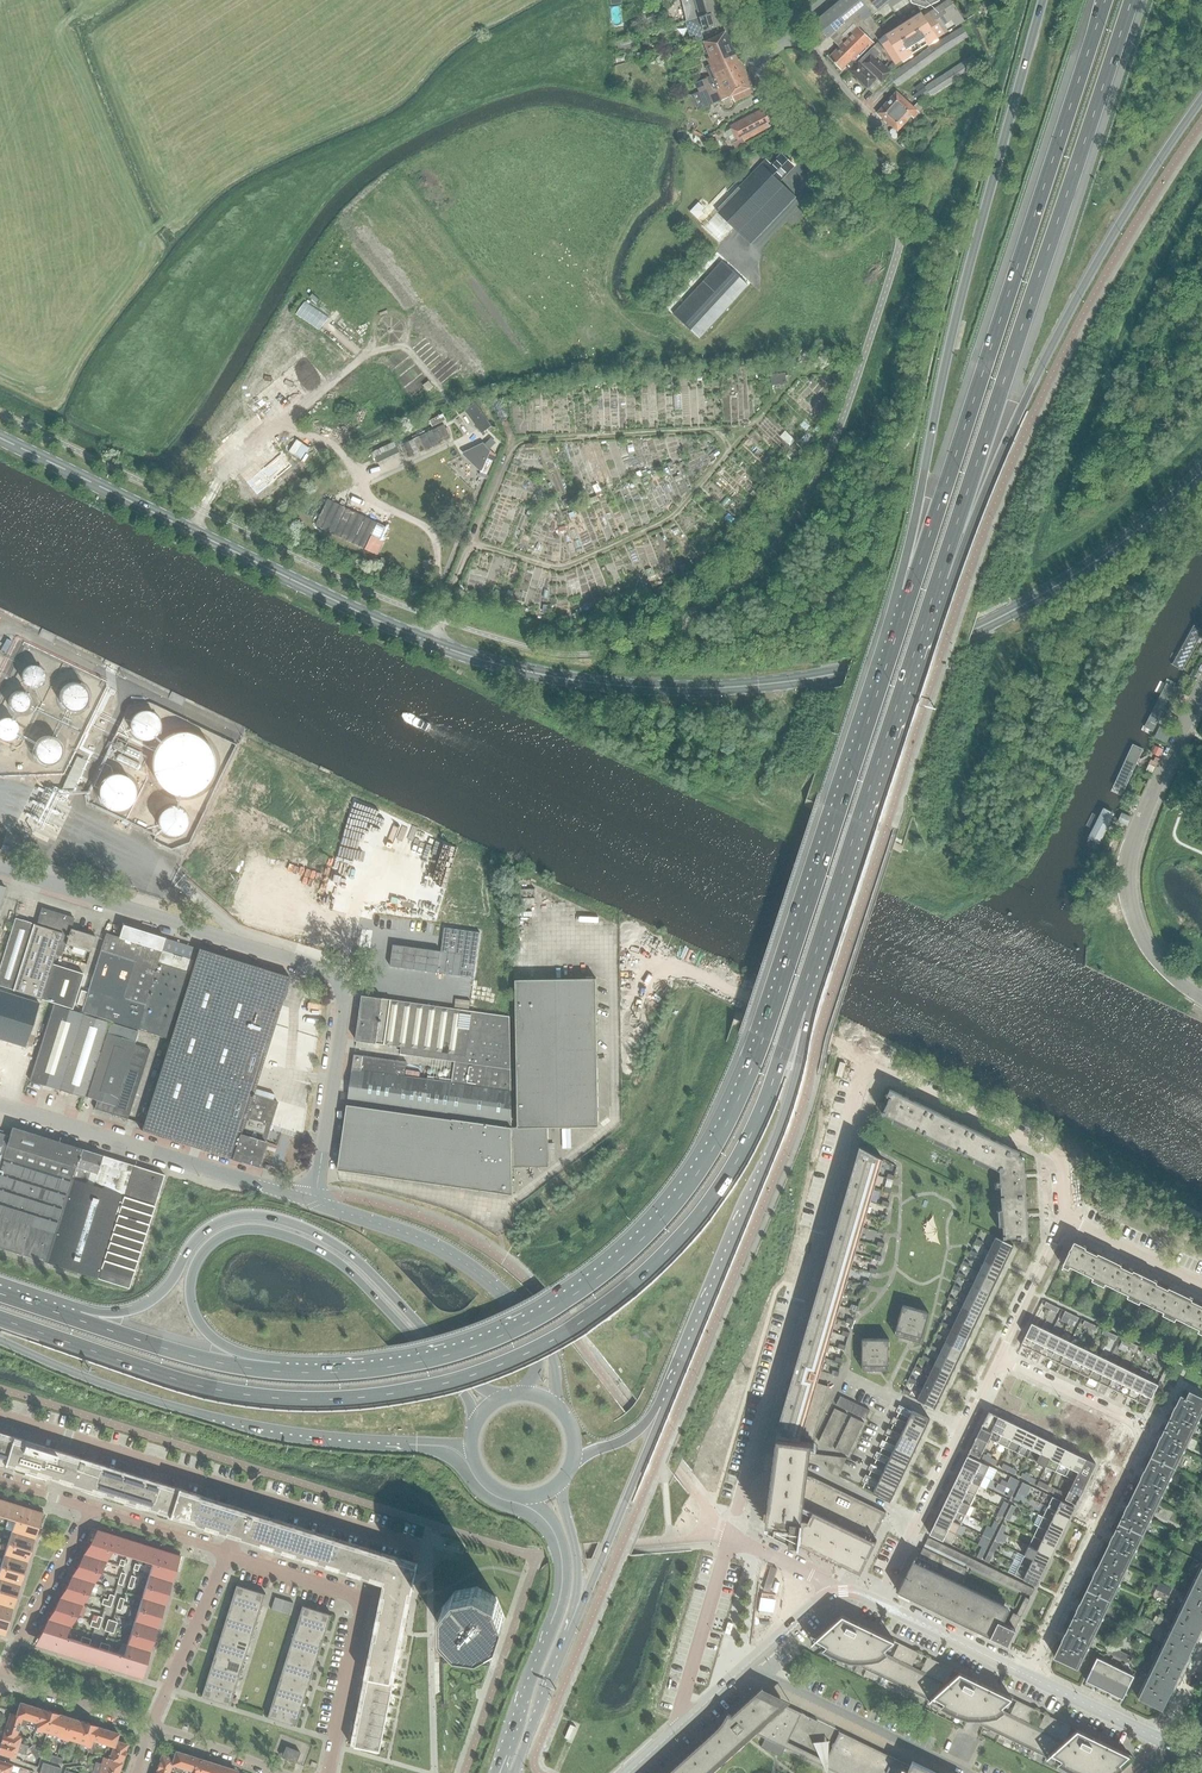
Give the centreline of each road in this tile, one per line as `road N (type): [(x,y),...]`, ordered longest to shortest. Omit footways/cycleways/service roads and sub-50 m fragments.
road 1 (trunk): [(909,595),(763,1037),(719,1136),(680,1196),(590,1283),(512,1329),(401,1364),(281,1371)]
road 2 (trunk): [(0,1319),(192,1383),(270,1397),(393,1393),(488,1368),(580,1322),(687,1229),(744,1146),(796,1009)]
road 3 (primary): [(844,672),(680,688),(607,684),(460,653),(0,438)]
road 4 (residential): [(730,1537),(863,1074),(888,1070),(1052,1149),(1060,1158),(1063,1220)]
road 5 (trunk): [(928,608),(1131,0)]
road 6 (trunk): [(1105,0),(909,595)]
road 7 (trunk): [(1042,0),(938,390),(909,595)]
road 8 (unclassified): [(315,1203),(343,989),(330,967),(0,864)]
road 9 (trunk): [(928,608),(1060,330),(1201,99)]
road 10 (trunk): [(497,1400),(341,1249),(267,1218),(208,1230),(161,1294),(137,1310),(77,1320)]
road 11 (trunk): [(281,1371),(226,1346),(194,1313),(197,1264),(233,1233),(284,1236),(345,1268),(475,1421)]
road 12 (trunk): [(0,1342),(147,1402),(235,1425),(469,1452)]
road 13 (residential): [(1026,1675),(1142,1432),(997,1357)]
road 14 (trunk): [(664,1409),(787,1110),(802,1042),(796,1009)]
road 15 (trunk): [(796,1009),(928,608)]
road 16 (primary): [(844,672),(932,646),(1010,611),(1144,523),(1201,470)]
road 17 (residential): [(1201,998),(1144,942),(1126,882),(1144,808),(1201,691)]
road 18 (unclassified): [(0,1104),(315,1203)]
road 19 (track): [(784,681),(779,717),(751,782),(754,797),(938,882)]
road 20 (track): [(427,642),(445,596),(435,540),(372,500),(366,486),(471,431)]
road 21 (residential): [(229,1552),(358,1600),(325,1772)]
road 22 (secondary): [(524,1500),(559,1540),(563,1582),(495,1772)]
road 23 (residential): [(997,1357),(878,1603)]
road 24 (unclassified): [(315,1203),(465,1262),(537,1332)]
road 25 (residential): [(0,1416),(248,1494)]
road 26 (residential): [(966,1772),(749,1665)]
road 27 (trunk): [(572,1631),(664,1409)]
road 28 (residential): [(248,1494),(467,1562)]
road 29 (track): [(283,430),(378,343),(399,344),(403,319),(378,316),(375,340)]
road 30 (trunk): [(281,1371),(188,1355),(77,1320)]
road 31 (residential): [(902,146),(806,43),(788,41),(751,62)]
road 32 (track): [(367,483),(327,441),(278,430),(257,437),(212,487)]
road 33 (residential): [(730,1537),(681,1701),(683,1722)]
road 34 (residential): [(229,1552),(151,1727)]
road 35 (residential): [(89,1510),(0,1671)]
road 36 (tertiary): [(1026,1675),(878,1603)]
road 37 (residential): [(0,1678),(151,1727)]
road 38 (residential): [(847,182),(802,147),(751,62)]
road 39 (residential): [(1201,1286),(1063,1220)]
road 40 (secondary): [(514,1772),(572,1631)]
road 41 (residential): [(1063,1220),(997,1357)]
road 42 (secondary): [(572,1631),(580,1560),(561,1483)]
road 43 (tertiary): [(1161,1741),(1026,1675)]
road 44 (residential): [(229,1552),(89,1510)]
road 45 (residential): [(151,1727),(282,1772)]
road 46 (residential): [(839,1591),(730,1537)]

